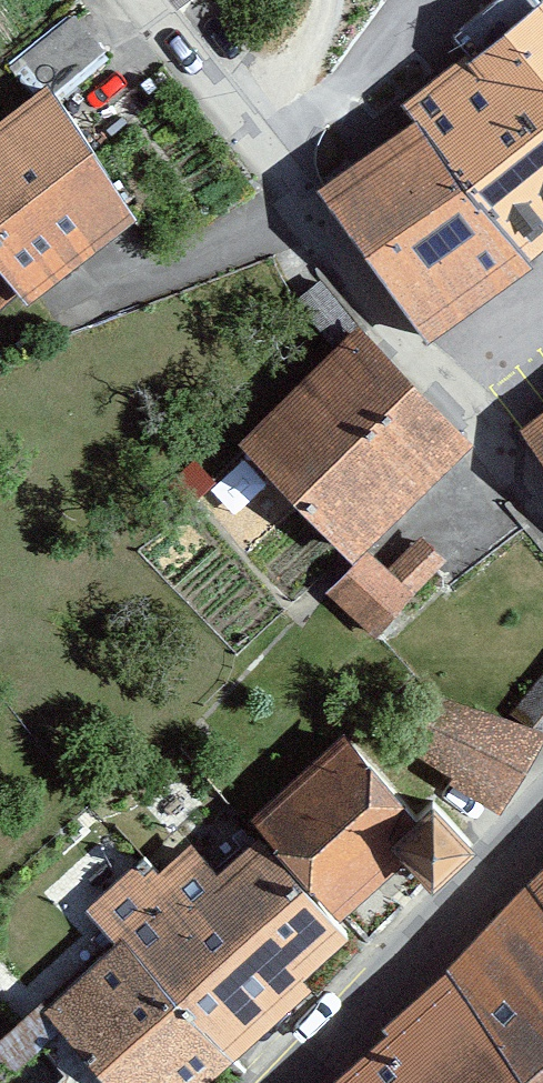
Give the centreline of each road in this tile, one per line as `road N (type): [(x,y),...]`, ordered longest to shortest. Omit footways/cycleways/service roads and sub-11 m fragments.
road 1 (residential): [(141,0),(542,504)]
road 2 (tertiary): [(542,824),(281,1082)]

